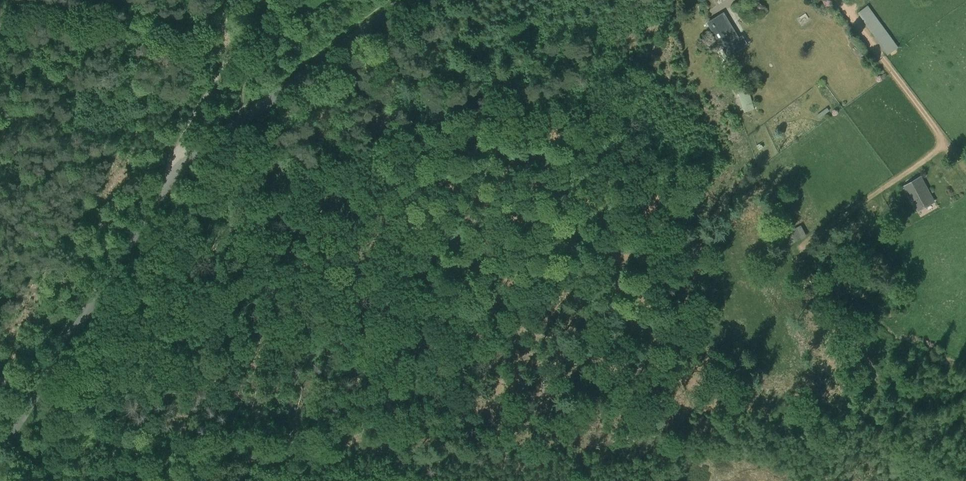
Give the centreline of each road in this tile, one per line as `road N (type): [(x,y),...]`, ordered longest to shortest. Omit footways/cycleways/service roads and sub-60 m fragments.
road 1 (unclassified): [(407,0),(186,162),(0,451)]
road 2 (track): [(186,162),(182,145),(195,113),(265,0)]
road 3 (track): [(240,123),(242,95),(264,49),(300,6)]

